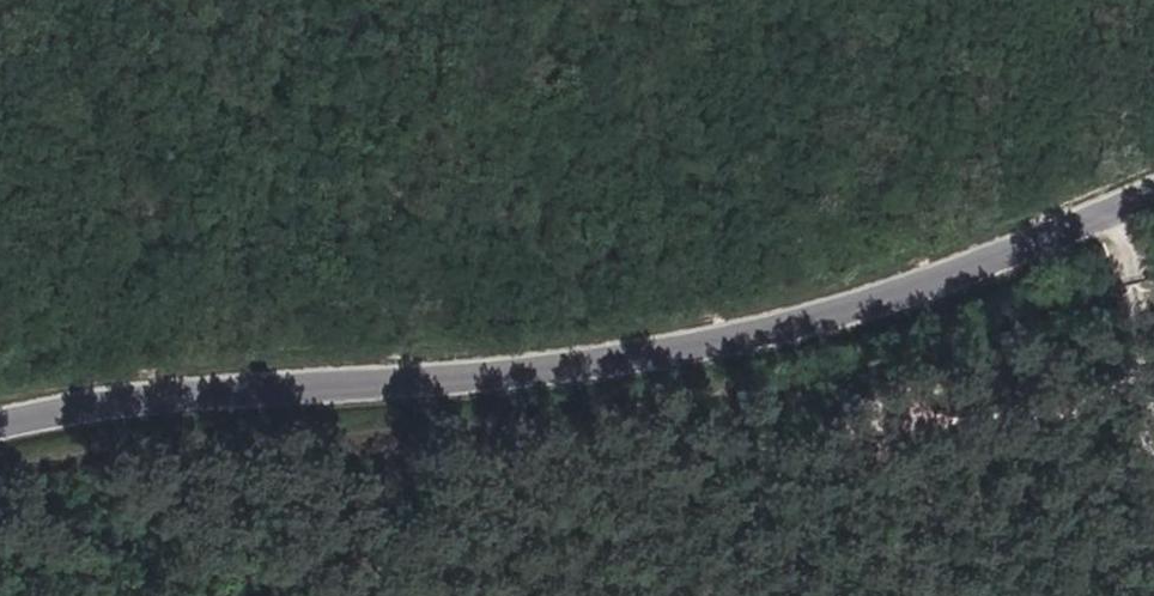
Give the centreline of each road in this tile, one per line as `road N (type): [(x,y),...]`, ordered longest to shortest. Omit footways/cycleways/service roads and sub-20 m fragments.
road 1 (tertiary): [(1153,195),(881,303),(745,341),(581,371),(88,392),(0,418)]
road 2 (track): [(1128,206),(1153,348)]

